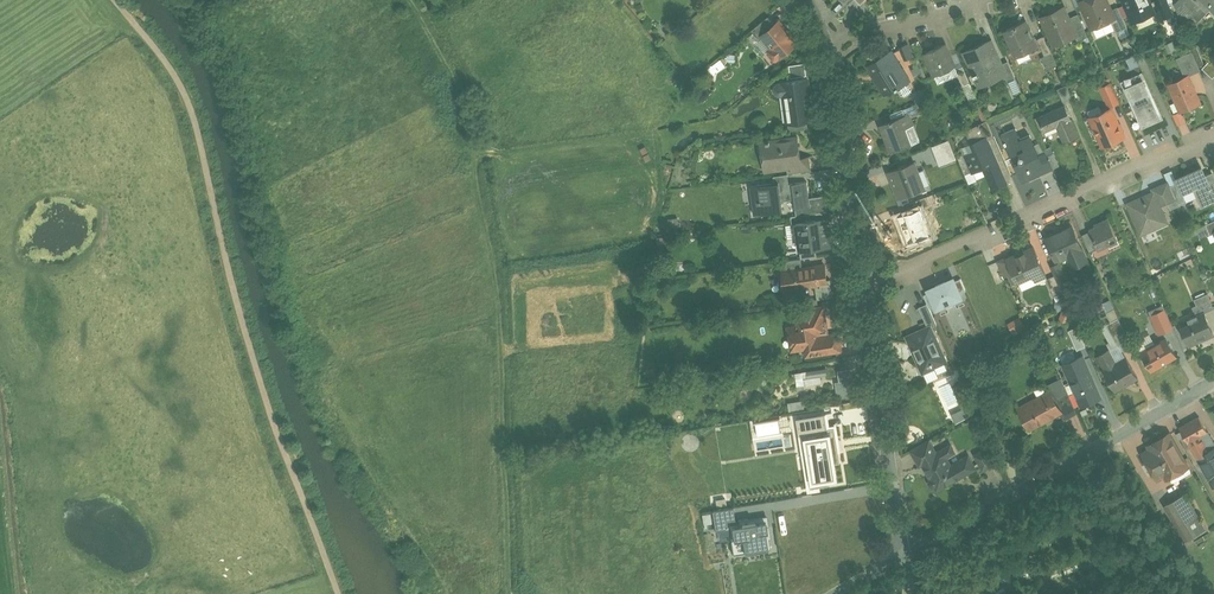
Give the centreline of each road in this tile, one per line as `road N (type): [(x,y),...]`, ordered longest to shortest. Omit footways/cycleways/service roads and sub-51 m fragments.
road 1 (residential): [(868,288),(1213,135)]
road 2 (unclassified): [(902,553),(1213,382)]
road 3 (residential): [(868,288),(902,553)]
road 4 (residential): [(835,44),(868,288)]
road 5 (residential): [(835,44),(1010,1)]

